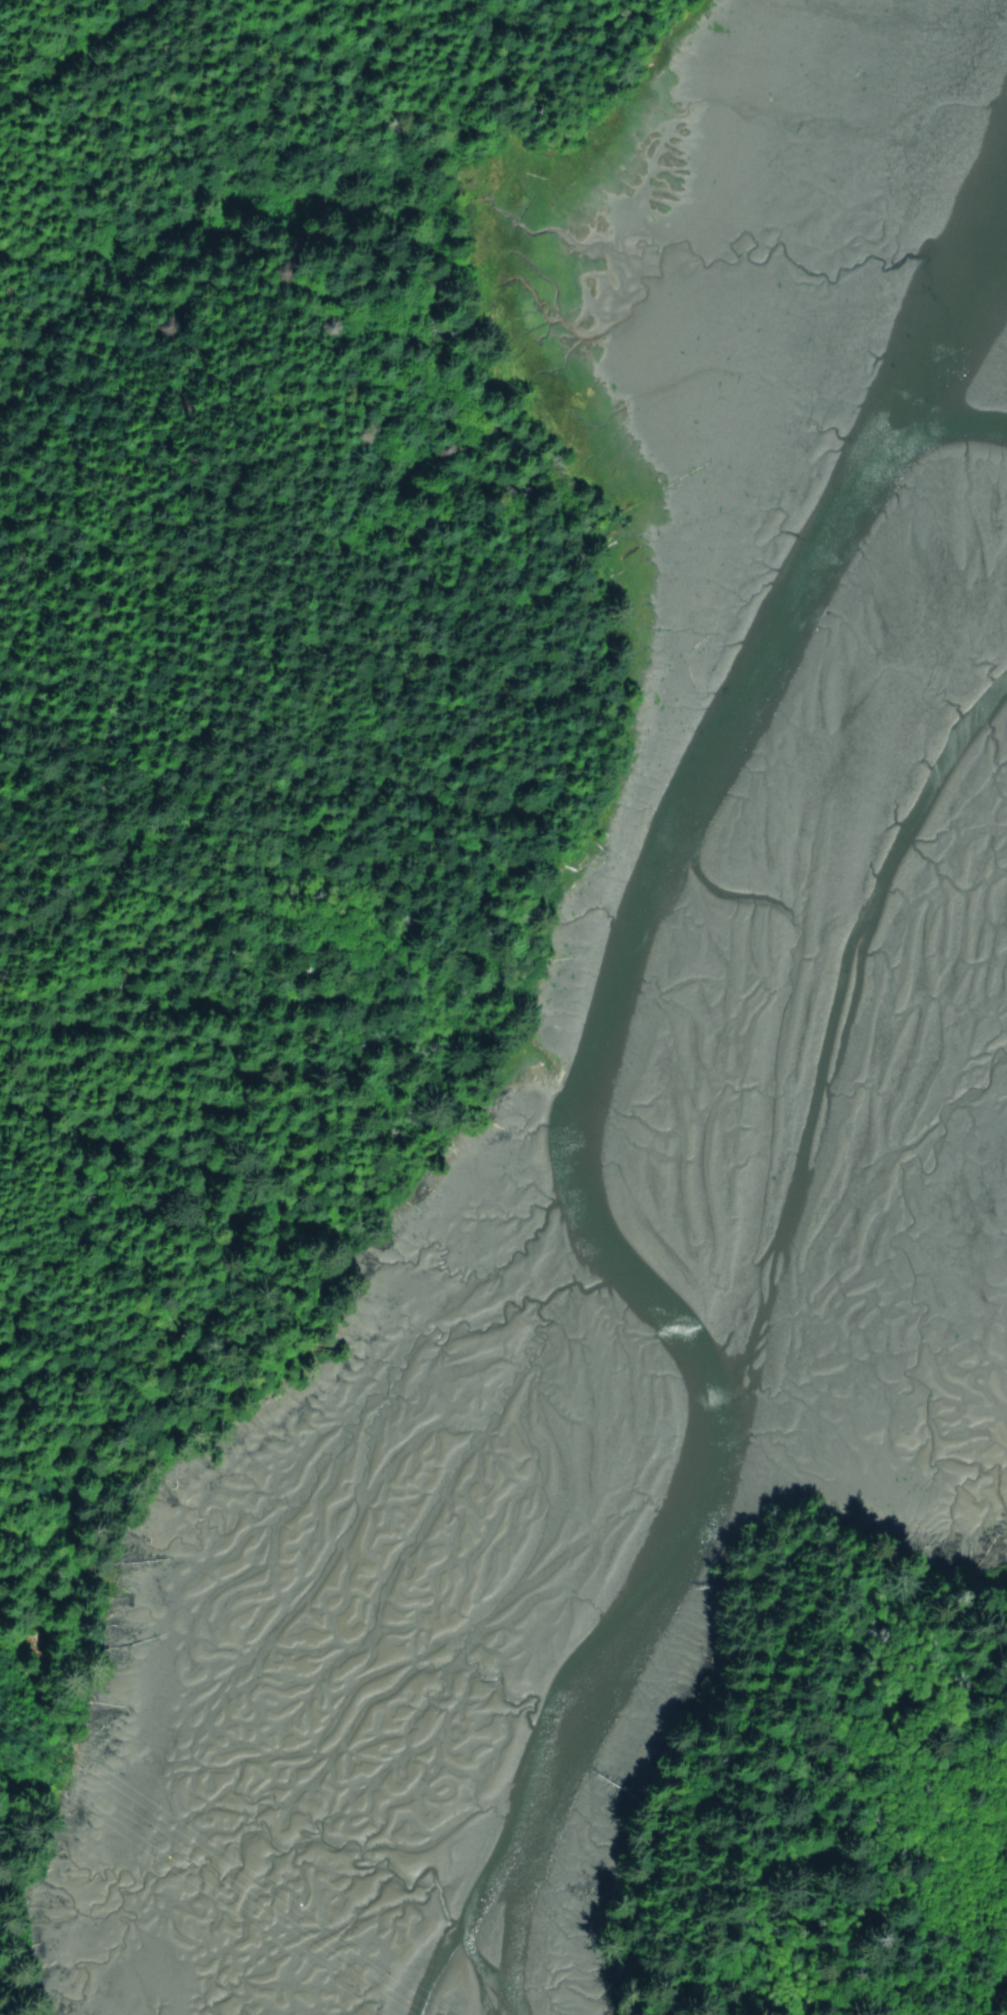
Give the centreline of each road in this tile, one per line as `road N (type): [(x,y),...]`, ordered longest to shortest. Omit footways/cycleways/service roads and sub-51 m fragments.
road 1 (track): [(0,101),(154,0)]

